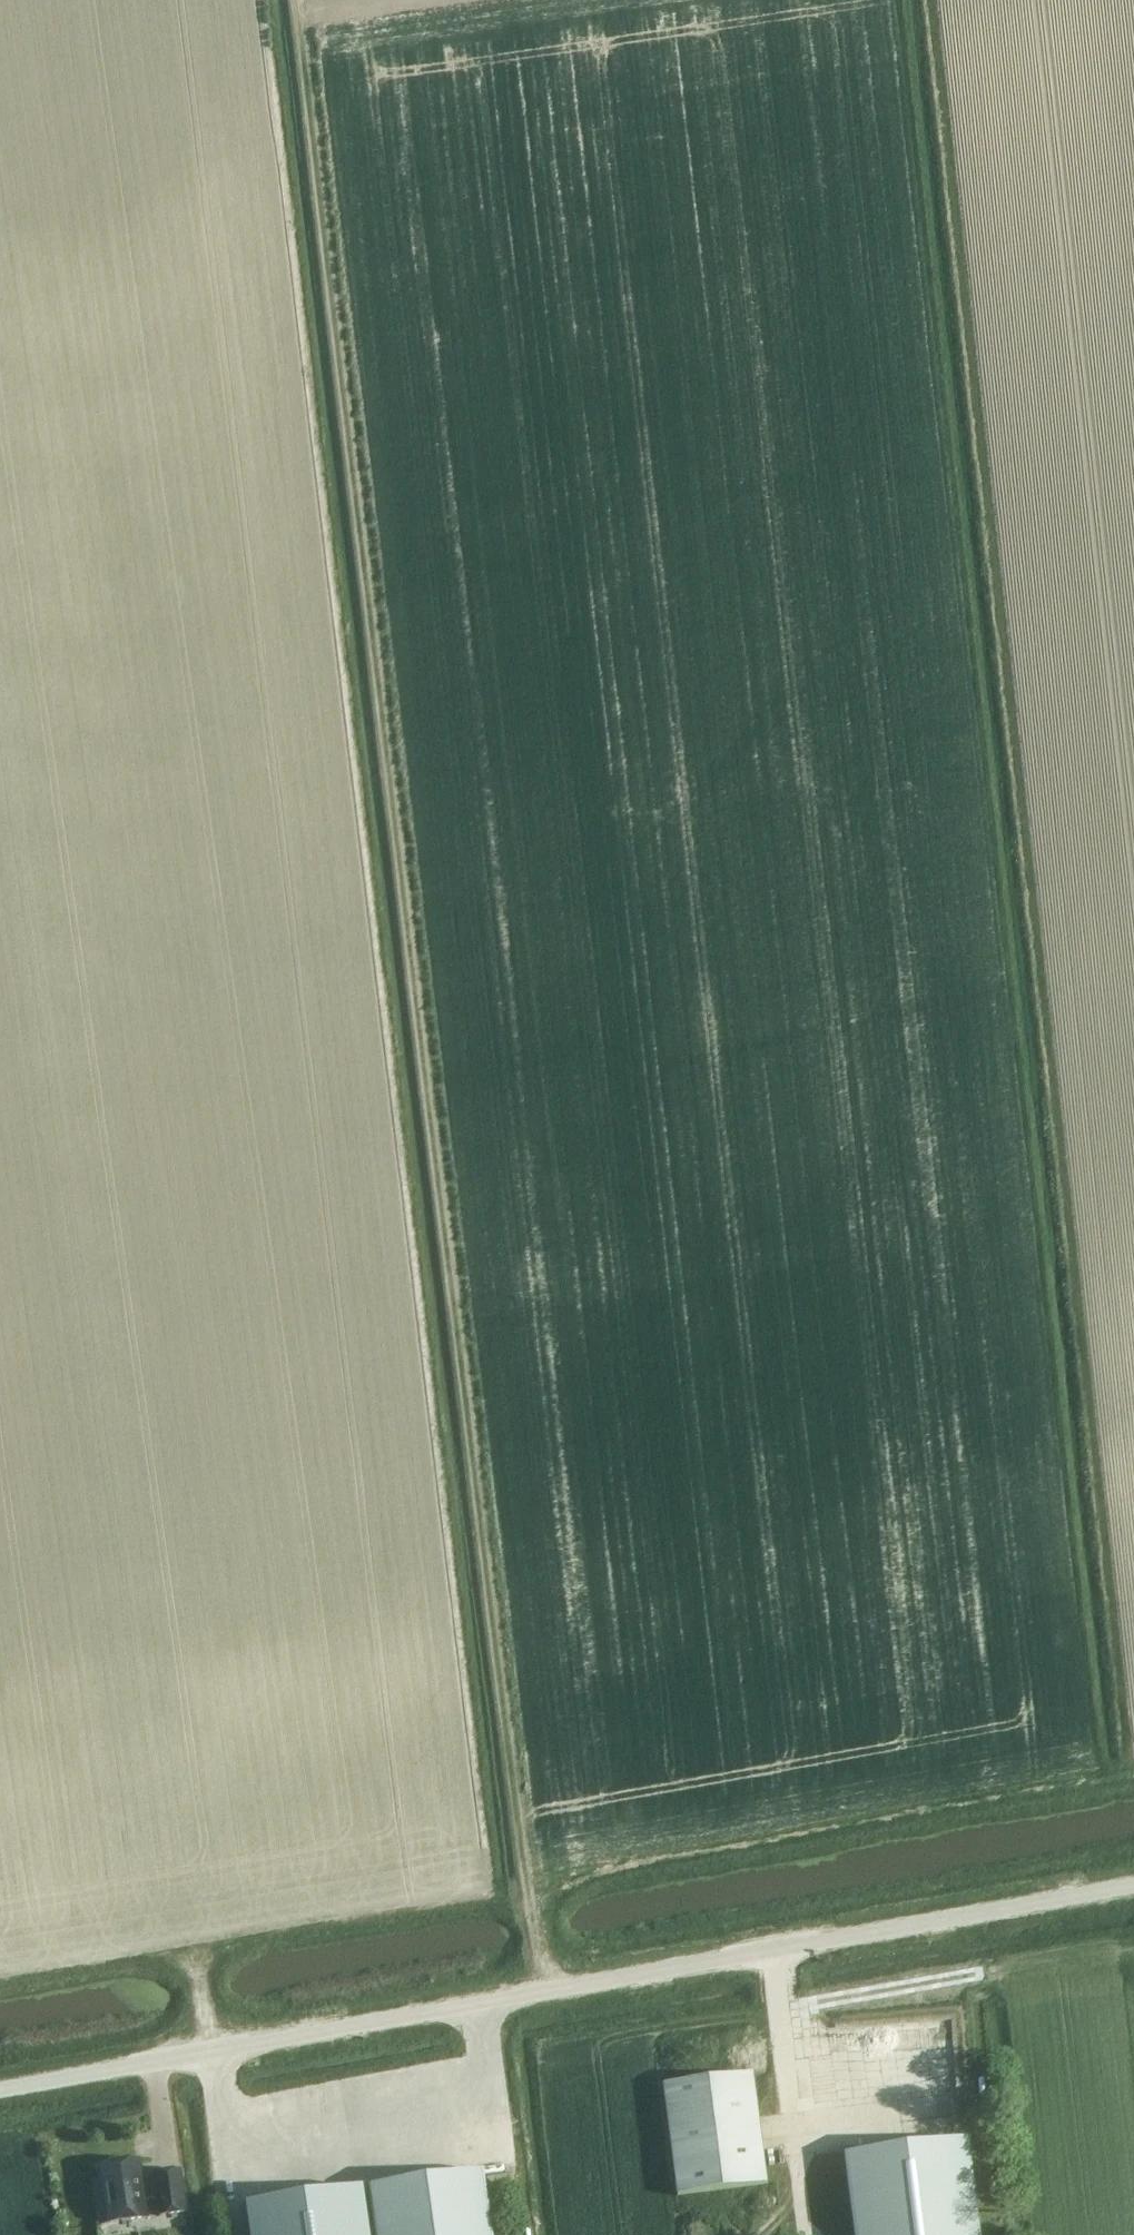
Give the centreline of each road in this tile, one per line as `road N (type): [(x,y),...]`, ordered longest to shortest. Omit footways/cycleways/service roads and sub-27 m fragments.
road 1 (unclassified): [(0,2089),(1133,1884)]

